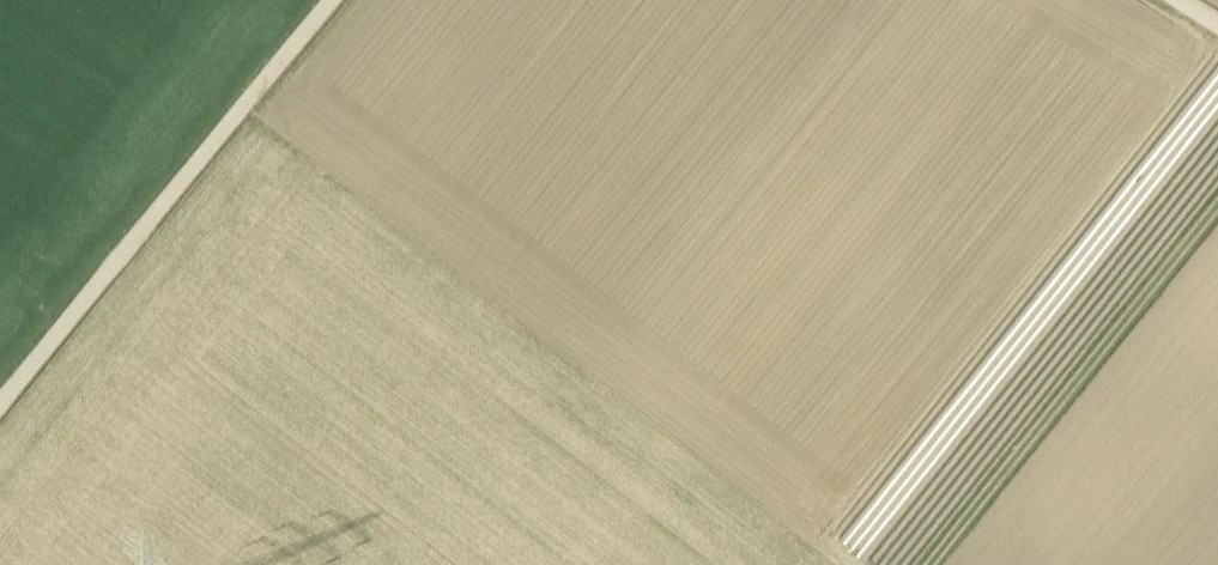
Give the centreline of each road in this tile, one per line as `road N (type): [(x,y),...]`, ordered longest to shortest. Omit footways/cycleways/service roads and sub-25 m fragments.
road 1 (track): [(338,0),(0,415)]
road 2 (track): [(926,564),(1217,207)]

